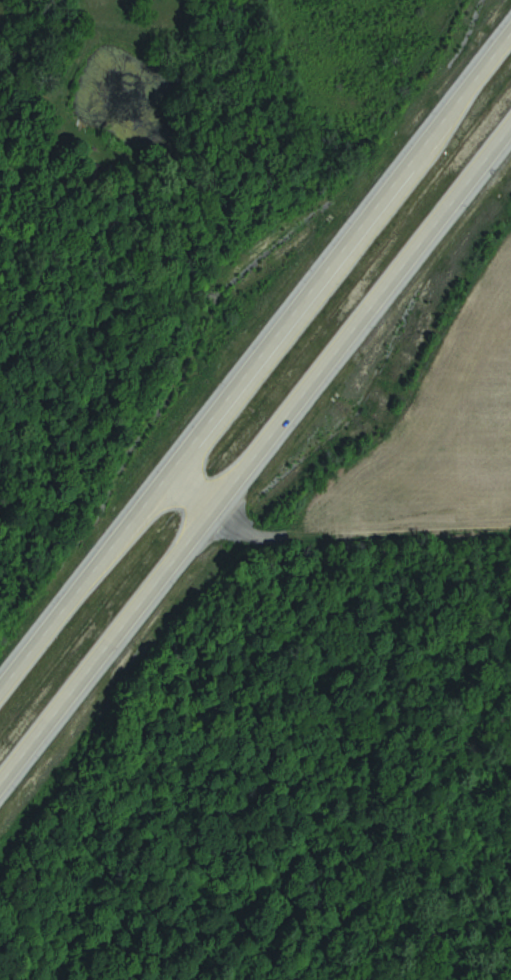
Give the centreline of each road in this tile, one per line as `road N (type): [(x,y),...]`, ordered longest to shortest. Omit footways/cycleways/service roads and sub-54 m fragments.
road 1 (trunk): [(0,771),(510,114)]
road 2 (trunk): [(510,12),(0,667)]

